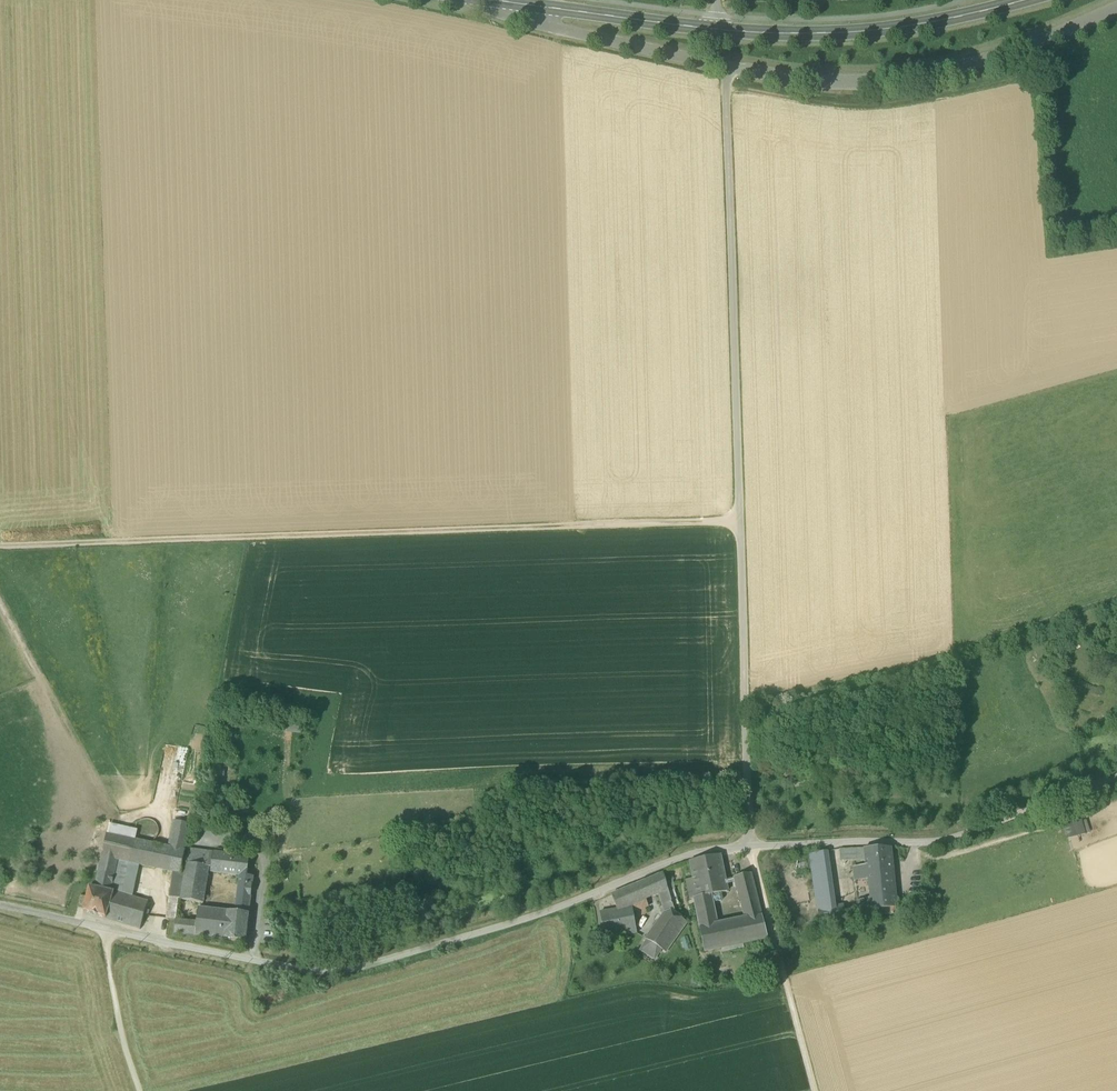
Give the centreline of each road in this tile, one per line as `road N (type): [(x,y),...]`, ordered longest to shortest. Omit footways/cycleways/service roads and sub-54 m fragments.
road 1 (unclassified): [(0,905),(325,973),(519,922),(692,853),(944,839),(1116,774)]
road 2 (track): [(728,67),(749,846),(815,1090)]
road 3 (track): [(0,544),(740,520)]
road 4 (track): [(725,88),(858,111),(1056,71)]
road 5 (tertiary): [(717,29),(859,30),(1022,0)]
road 6 (tertiary): [(494,0),(717,29)]
road 7 (track): [(103,928),(120,1037),(139,1090)]

